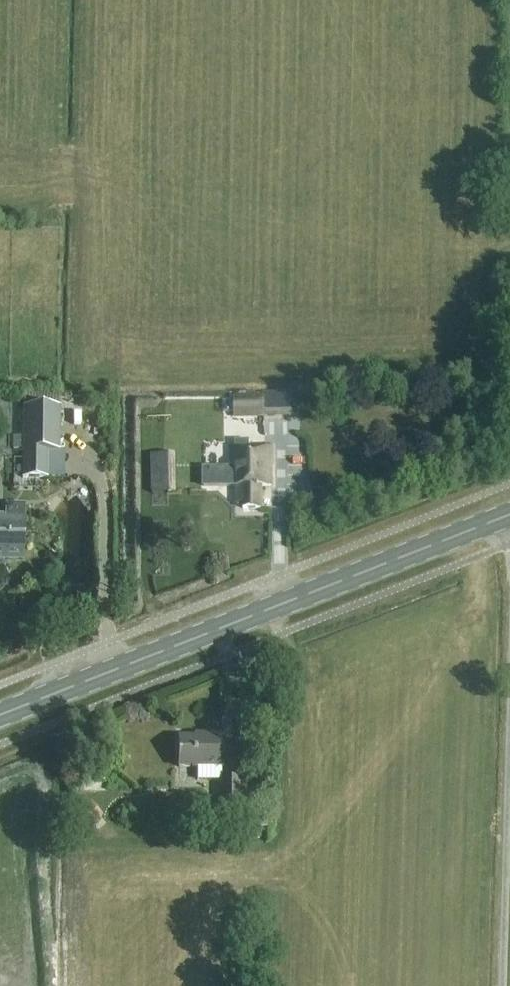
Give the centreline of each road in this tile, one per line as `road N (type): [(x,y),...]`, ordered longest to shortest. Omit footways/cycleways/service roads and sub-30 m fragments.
road 1 (primary): [(0,717),(509,514)]

